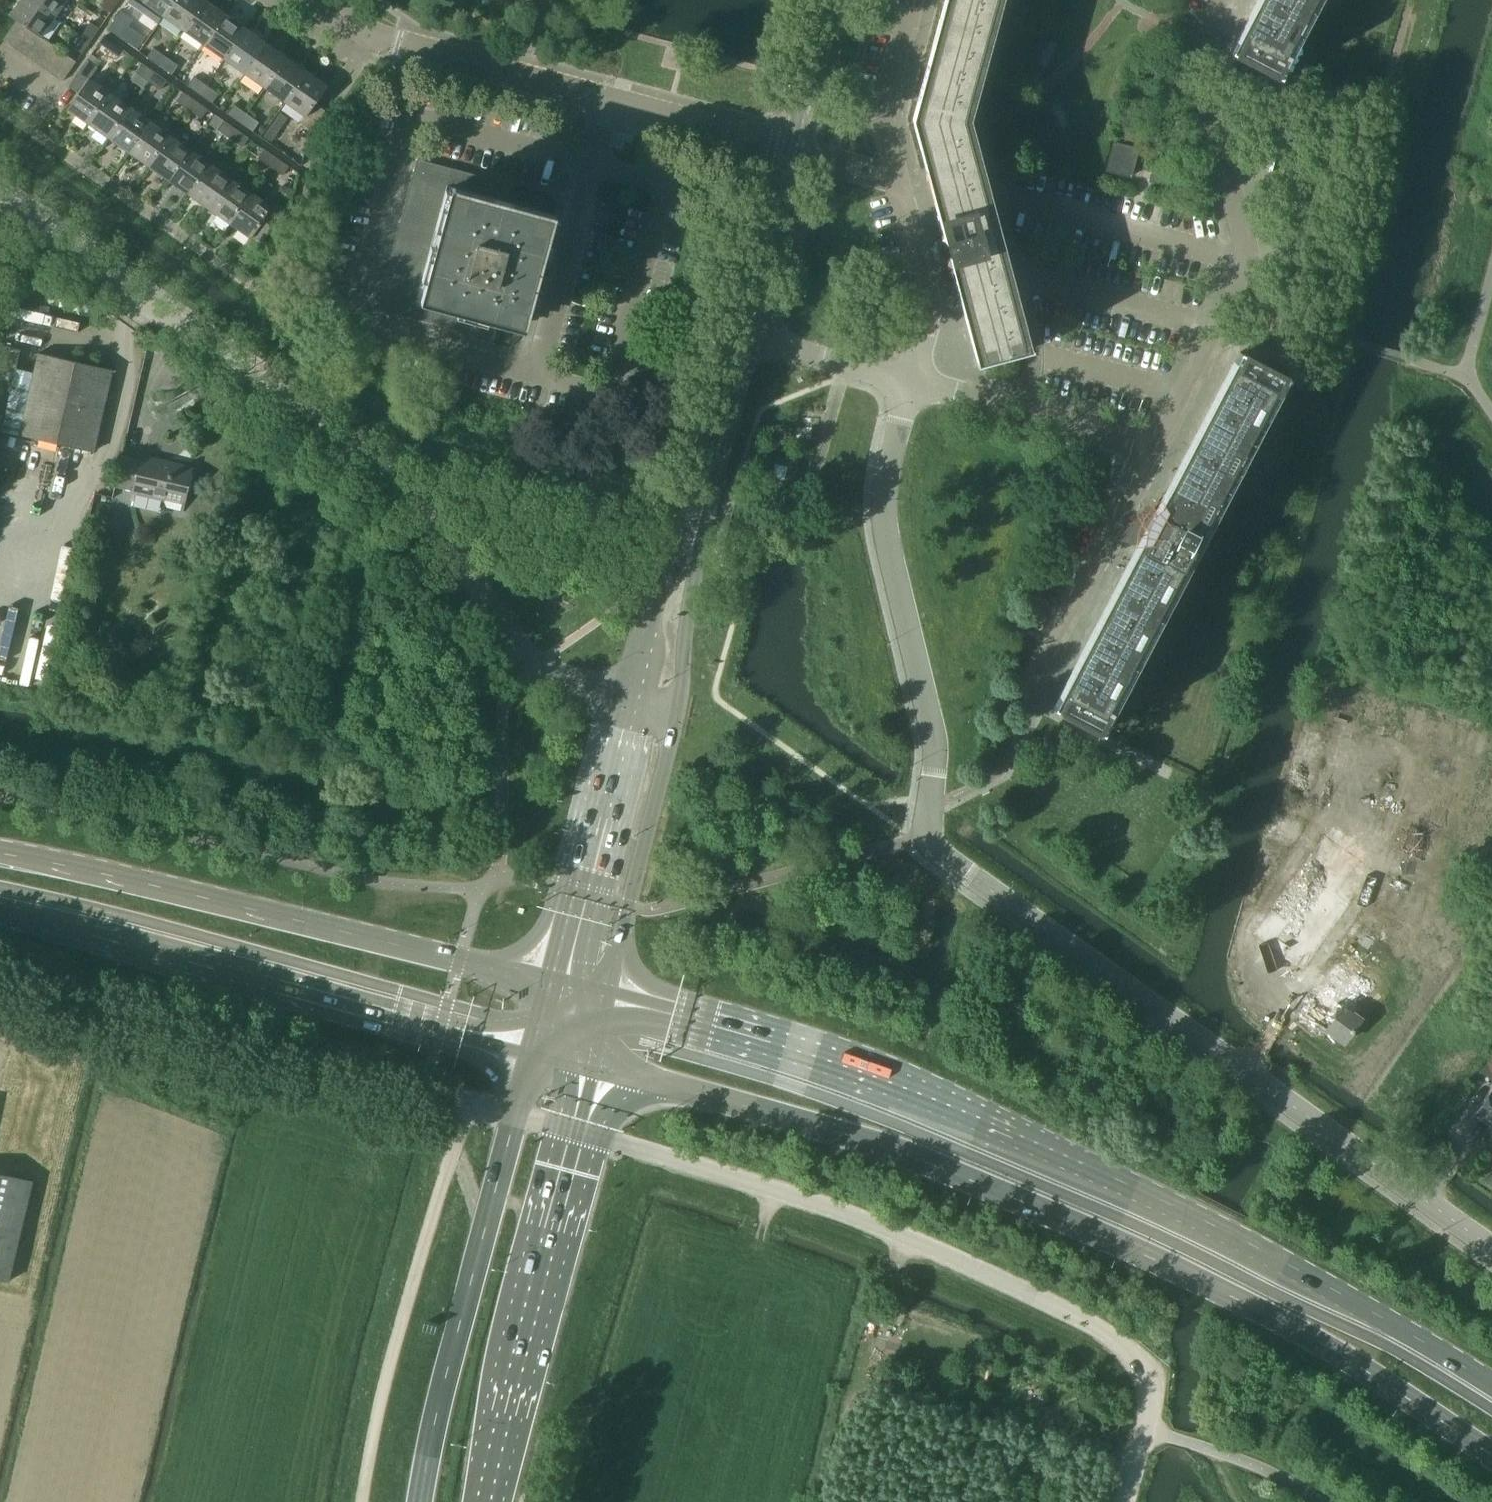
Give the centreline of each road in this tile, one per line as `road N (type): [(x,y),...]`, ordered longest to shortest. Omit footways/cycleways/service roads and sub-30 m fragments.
road 1 (unclassified): [(1491,1250),(934,848),(931,731),(883,534),(882,496),(909,383)]
road 2 (secondary): [(591,1066),(908,1156),(1152,1256),(1324,1347),(1491,1457)]
road 3 (secondary): [(1491,1387),(1250,1244),(1016,1134),(828,1059),(607,998)]
road 4 (unclassified): [(1124,1501),(1150,1395),(1142,1366),(1120,1347),(1017,1289),(851,1216),(575,1130)]
road 5 (unclassified): [(534,669),(396,478),(0,199)]
road 6 (residential): [(589,166),(406,123),(353,327),(530,374)]
road 7 (secondary): [(549,983),(0,851)]
road 8 (secondary): [(0,907),(531,1052)]
road 9 (unclassified): [(516,1114),(0,973)]
road 10 (residential): [(1151,451),(1244,263),(1197,66),(1196,44),(1219,0)]
road 11 (residential): [(909,383),(928,285),(881,126),(911,0)]
road 12 (motorway): [(499,1177),(421,1501)]
road 13 (residential): [(604,102),(397,44),(317,0)]
road 14 (tertiary): [(607,998),(676,704)]
road 15 (tertiary): [(628,693),(599,773),(549,983)]
road 16 (residential): [(1023,698),(1151,451)]
road 17 (residential): [(1151,451),(909,383)]
road 18 (motorway): [(484,1501),(541,1263)]
road 19 (residential): [(530,374),(589,166)]
road 20 (tertiary): [(693,542),(747,334)]
road 21 (residential): [(796,152),(604,102)]
road 22 (tertiary): [(747,334),(796,152)]
road 23 (unclassified): [(747,334),(909,383)]
road 24 (tertiary): [(693,542),(652,606),(628,693)]
road 25 (tertiary): [(676,704),(693,542)]
road 26 (tertiary): [(796,152),(840,0)]
road 27 (secondary): [(541,1263),(575,1130)]

